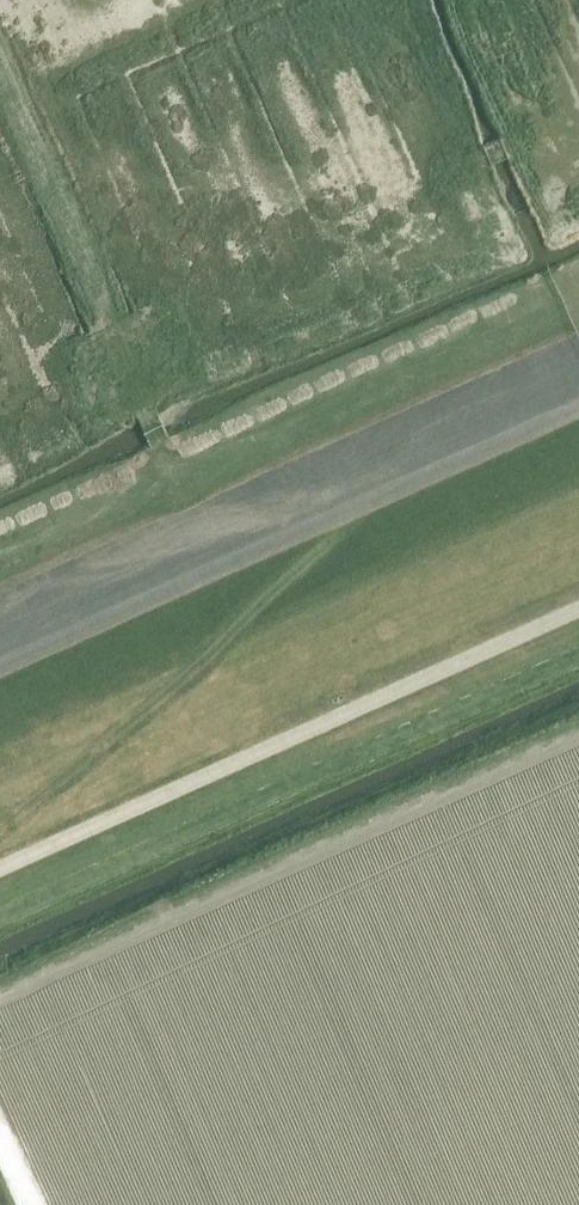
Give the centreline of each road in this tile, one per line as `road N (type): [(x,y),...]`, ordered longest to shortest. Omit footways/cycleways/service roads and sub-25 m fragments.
road 1 (track): [(0,665),(578,408)]
road 2 (track): [(391,491),(0,826)]

